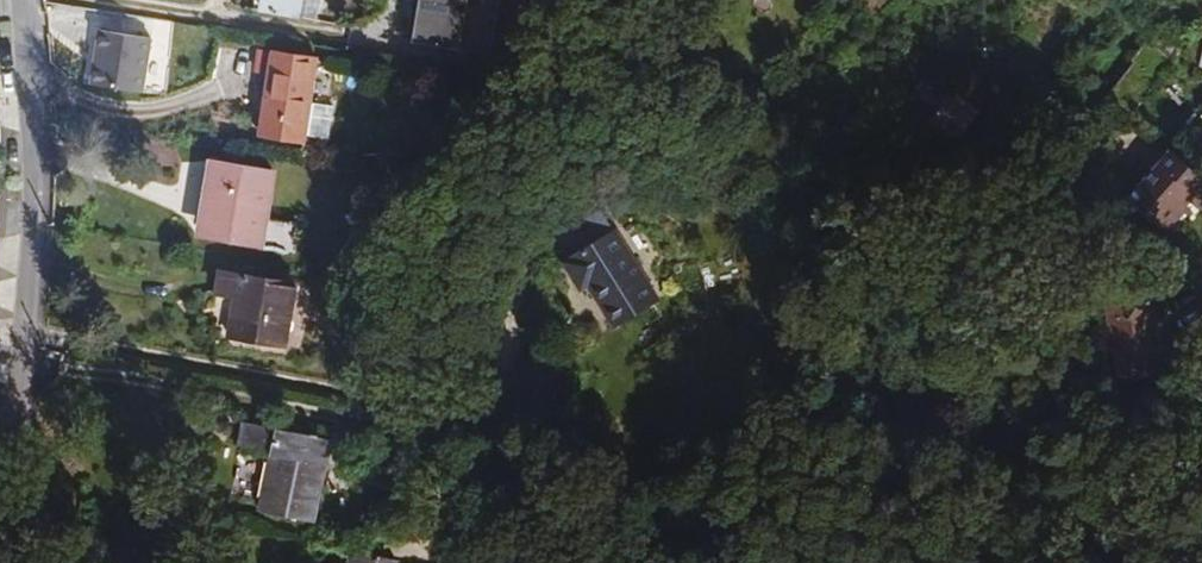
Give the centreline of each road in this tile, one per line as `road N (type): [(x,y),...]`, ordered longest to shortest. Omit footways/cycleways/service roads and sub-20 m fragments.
road 1 (residential): [(9,555),(29,171),(24,0)]

